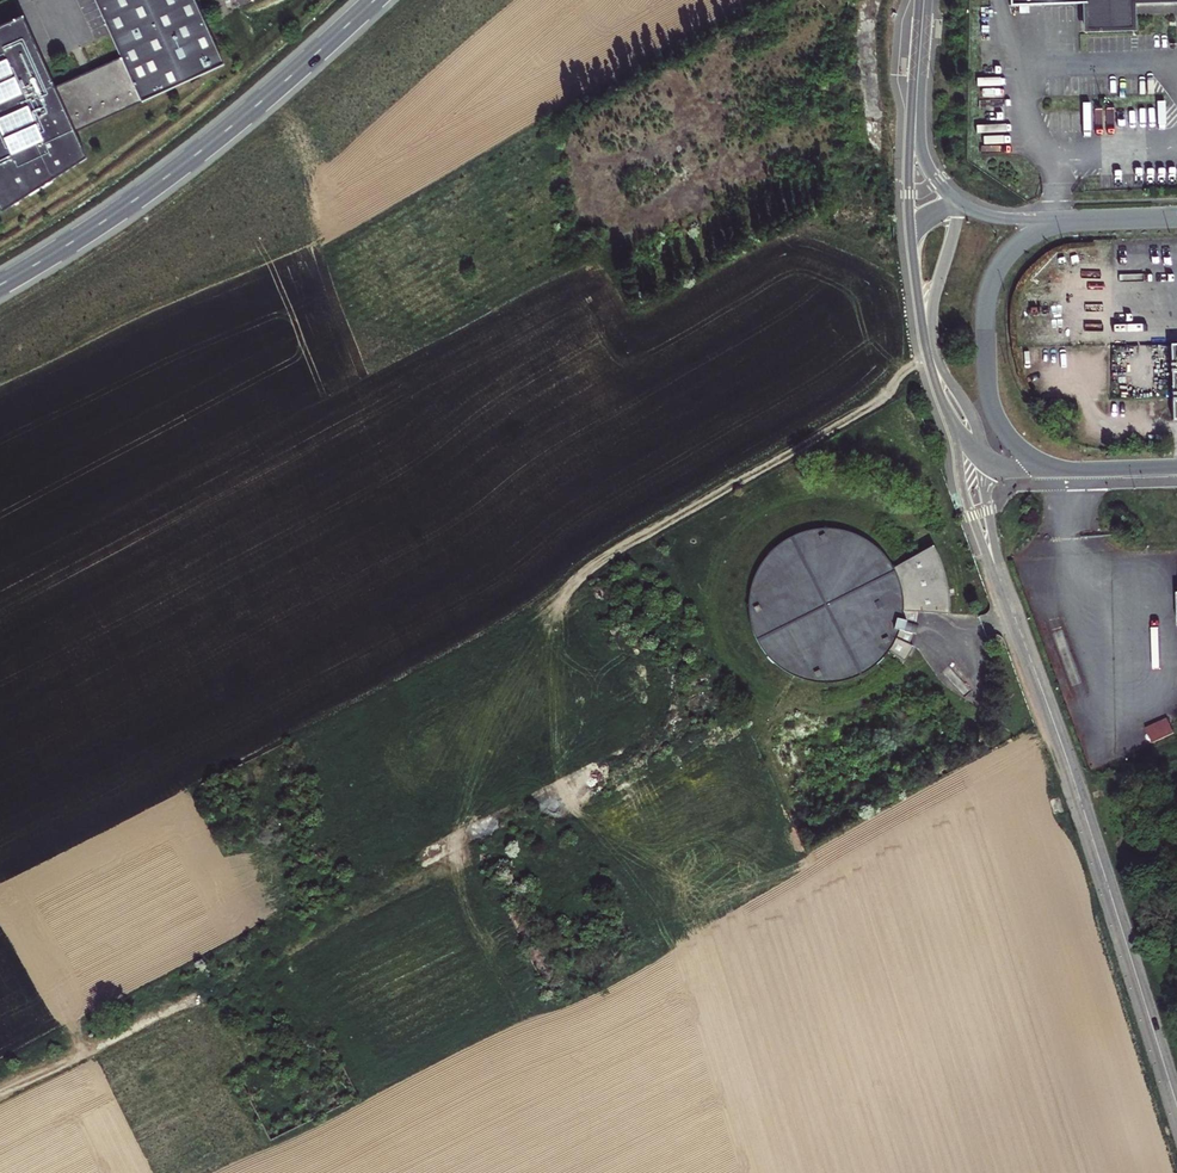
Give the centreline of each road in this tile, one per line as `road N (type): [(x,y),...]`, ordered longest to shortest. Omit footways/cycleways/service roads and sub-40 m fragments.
road 1 (unclassified): [(1176,1108),(1009,600)]
road 2 (primary): [(373,0),(160,180),(0,284)]
road 3 (track): [(571,579),(882,397),(905,371),(939,360)]
road 4 (residential): [(1086,218),(1014,247),(995,273),(982,318),(985,393),(998,430),(1026,456),(1058,469)]
road 5 (tertiary): [(983,455),(932,333),(952,234),(950,209)]
road 6 (track): [(0,1094),(195,1001)]
road 7 (tertiary): [(911,243),(927,356),(952,424)]
road 8 (tertiary): [(917,88),(911,243)]

